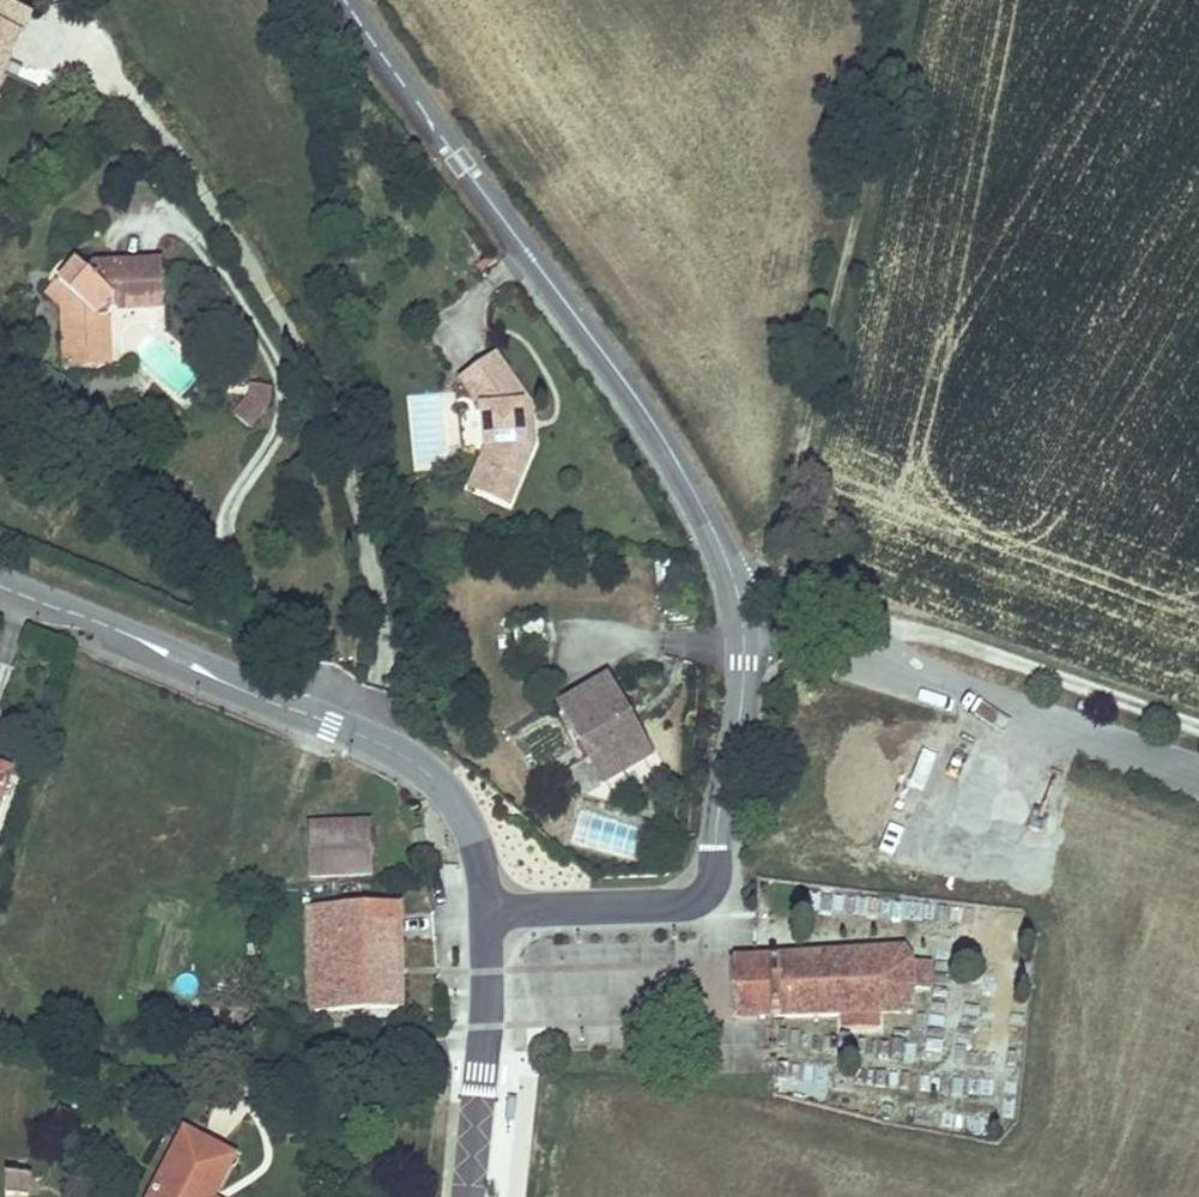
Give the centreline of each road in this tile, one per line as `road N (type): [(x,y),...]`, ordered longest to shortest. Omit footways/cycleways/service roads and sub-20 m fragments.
road 1 (tertiary): [(341,0),(674,463),(714,532),(738,606)]
road 2 (tertiary): [(0,588),(424,770),(469,833),(484,914)]
road 3 (track): [(886,0),(770,608)]
road 4 (tertiary): [(742,645),(743,695),(709,890),(678,905),(484,914)]
road 5 (residential): [(1198,775),(857,657)]
road 6 (tertiary): [(484,914),(482,1048),(467,1196)]
road 7 (residential): [(857,657),(811,624),(770,608),(738,606)]

